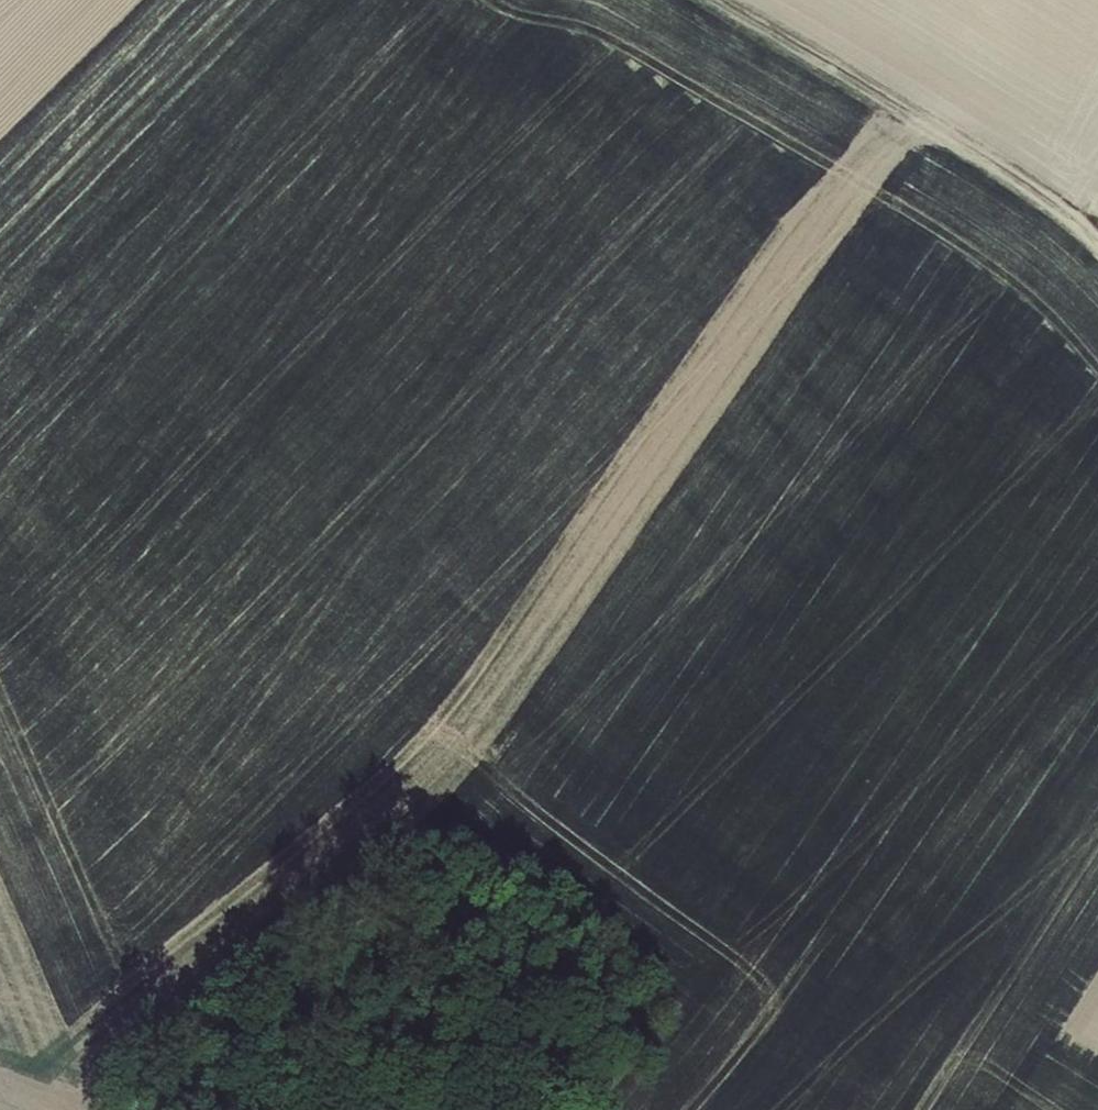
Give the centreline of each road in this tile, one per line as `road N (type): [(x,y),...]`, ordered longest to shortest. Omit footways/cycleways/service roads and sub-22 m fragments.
road 1 (track): [(716,0),(1025,180),(1097,235)]

